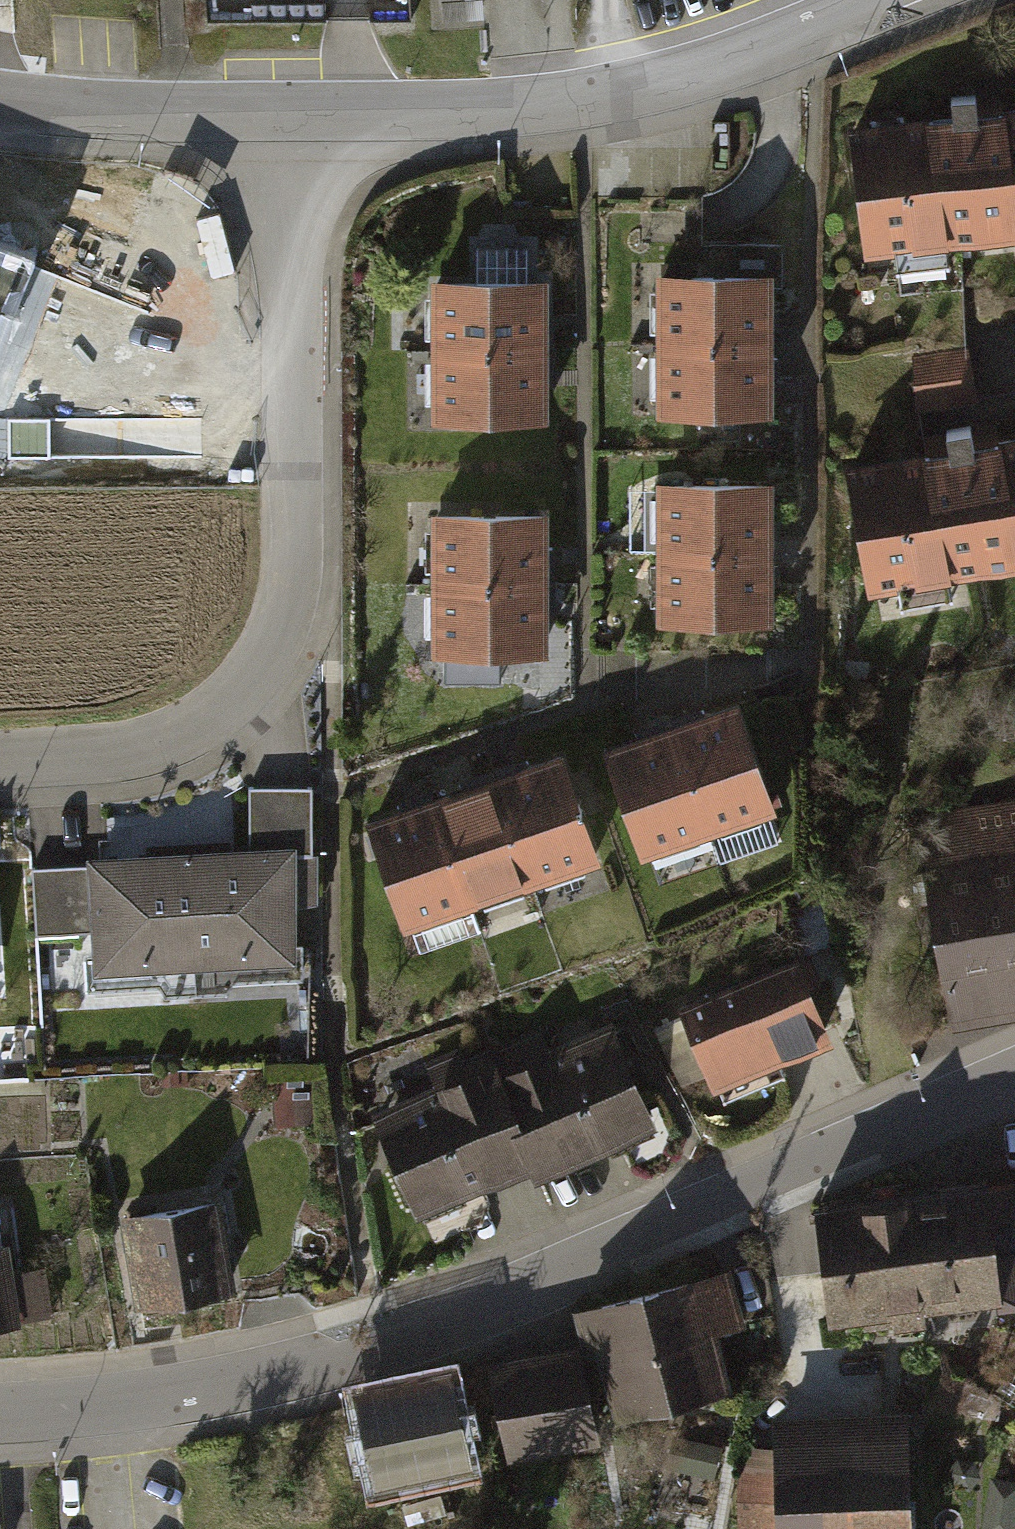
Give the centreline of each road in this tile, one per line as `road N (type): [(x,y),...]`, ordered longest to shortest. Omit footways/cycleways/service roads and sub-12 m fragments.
road 1 (tertiary): [(1014,1079),(465,1320),(147,1396),(0,1411)]
road 2 (residential): [(293,113),(303,314),(300,581),(286,643),(233,705),(151,745),(0,759)]
road 3 (residential): [(880,0),(713,71),(582,103),(449,116),(293,113)]
road 4 (residential): [(293,113),(39,115),(0,107)]

